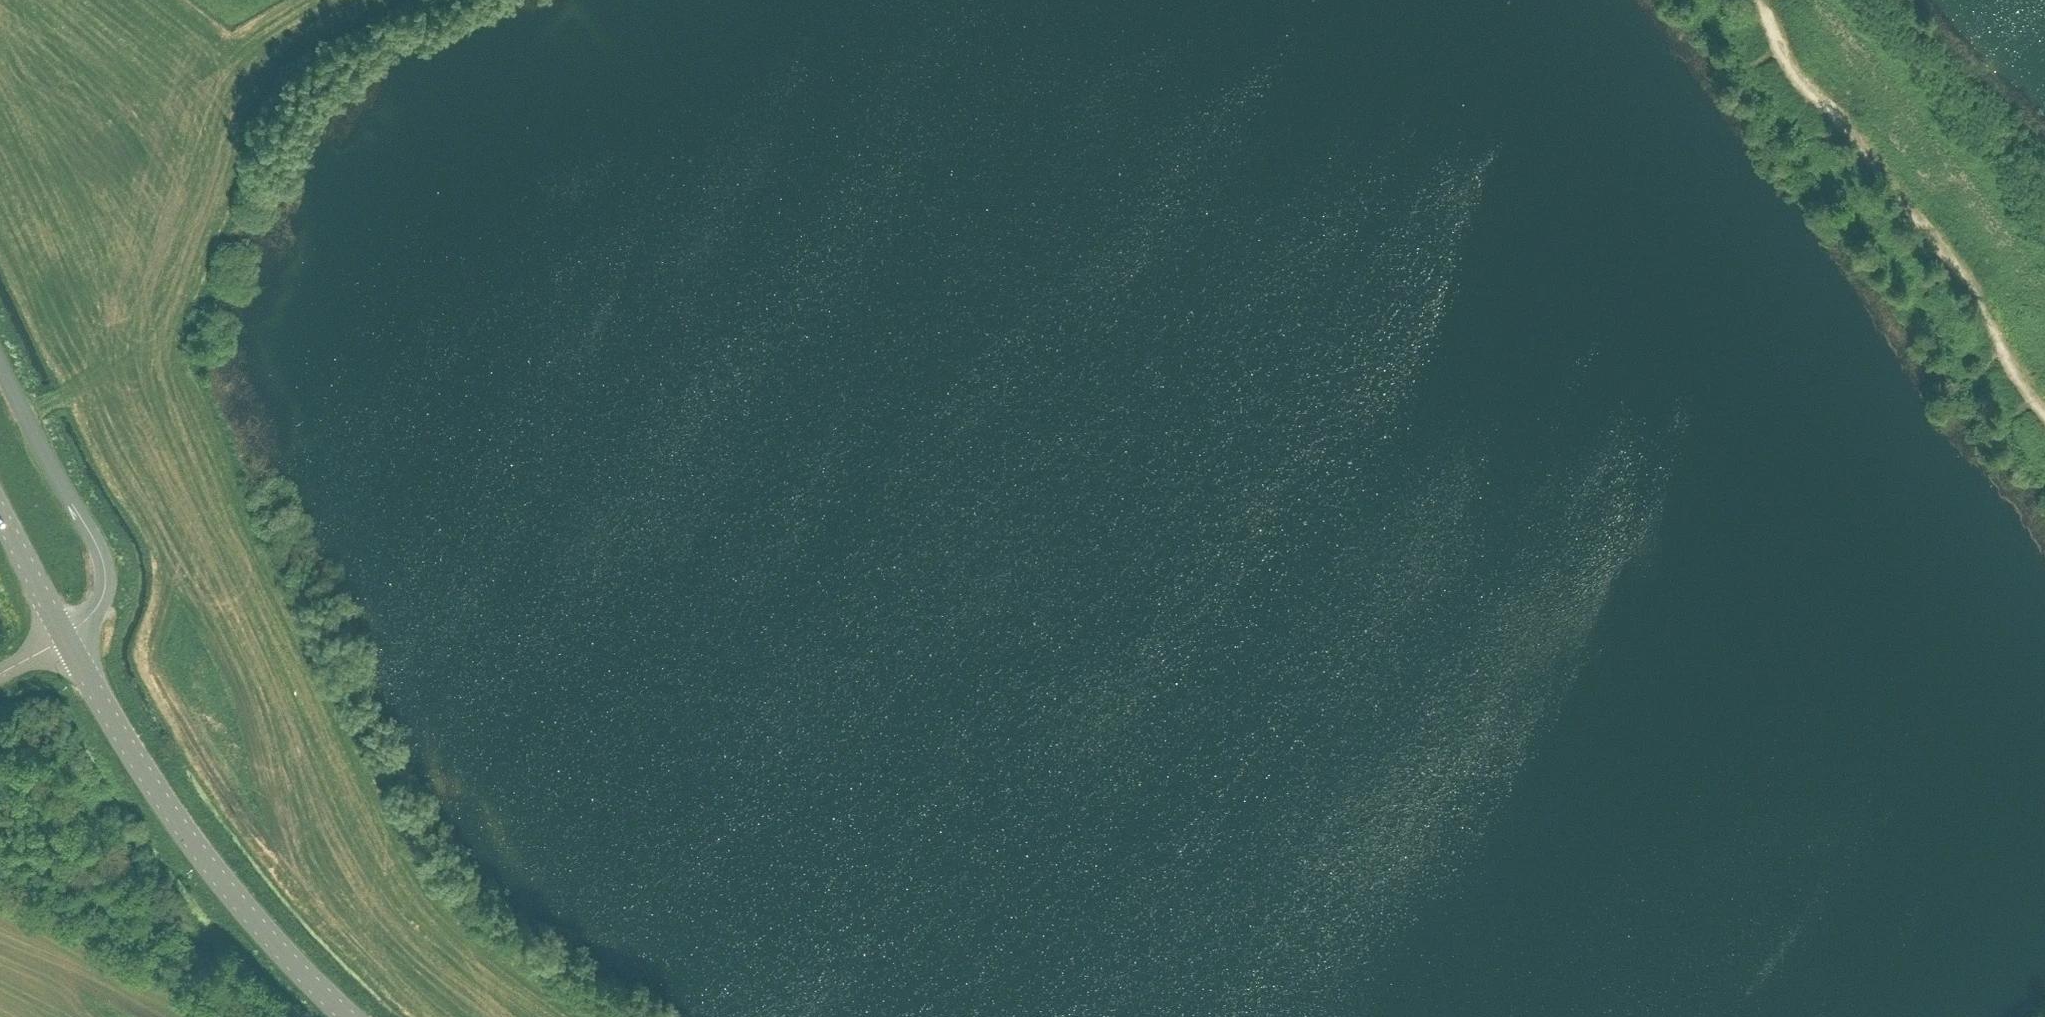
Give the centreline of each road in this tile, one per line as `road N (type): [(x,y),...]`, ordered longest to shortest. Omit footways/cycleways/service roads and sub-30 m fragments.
road 1 (tertiary): [(352,1016),(192,841),(66,635)]
road 2 (unclassified): [(66,635),(100,603),(106,567),(0,362)]
road 3 (tertiary): [(66,635),(0,510)]

